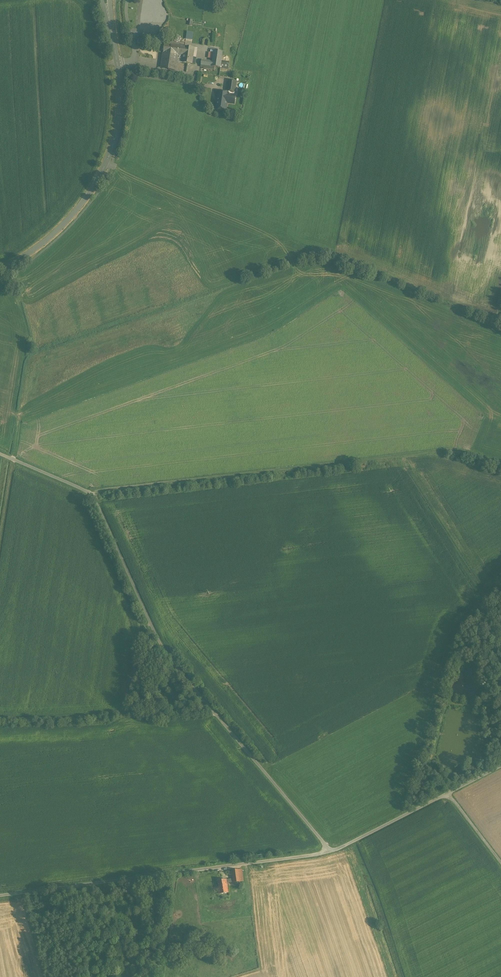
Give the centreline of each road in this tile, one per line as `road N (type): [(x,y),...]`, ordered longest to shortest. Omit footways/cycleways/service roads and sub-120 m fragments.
road 1 (unclassified): [(0,454),(90,494),(169,652),(332,850)]
road 2 (unclassified): [(0,897),(332,850)]
road 3 (tertiary): [(0,270),(53,235),(96,183),(118,125),(117,64)]
road 4 (unclassified): [(332,850),(500,766)]

